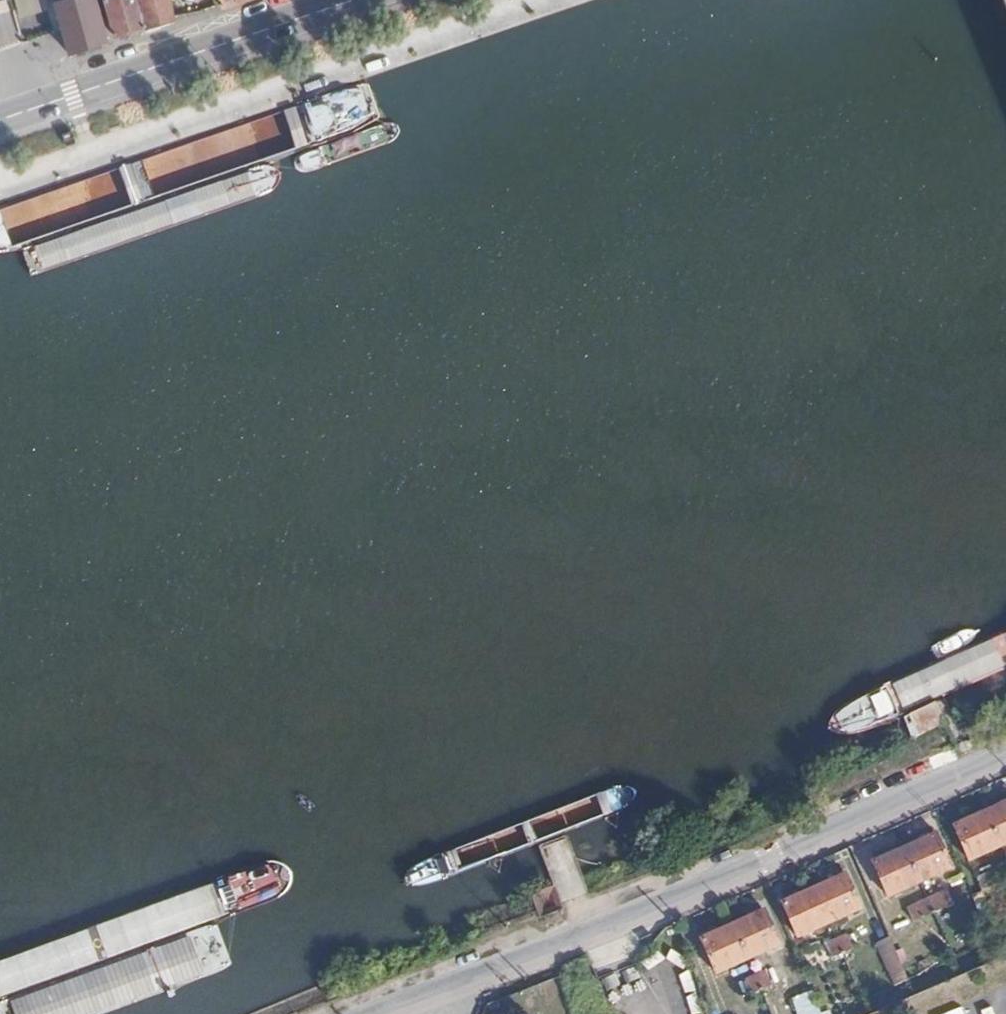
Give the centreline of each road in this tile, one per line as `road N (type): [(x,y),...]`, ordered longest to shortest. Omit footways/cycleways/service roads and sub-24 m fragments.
road 1 (unclassified): [(1005,756),(385,1013)]
road 2 (secondary): [(357,0),(0,121)]

